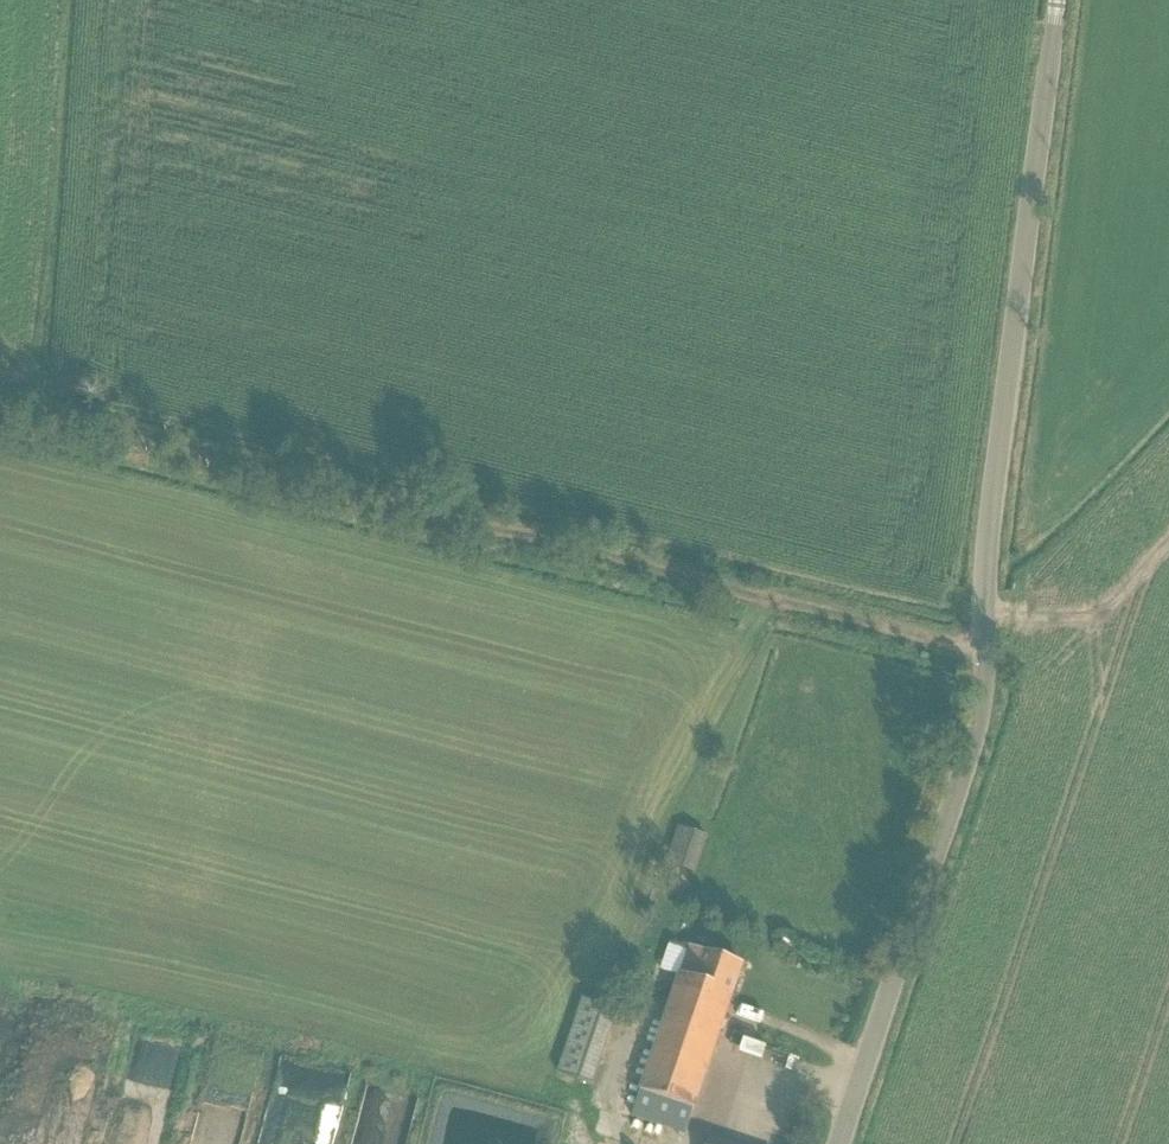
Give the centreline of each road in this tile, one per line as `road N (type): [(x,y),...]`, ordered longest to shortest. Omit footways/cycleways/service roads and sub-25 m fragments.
road 1 (unclassified): [(843,1143),(981,729),(994,486),(1060,0)]
road 2 (track): [(0,410),(987,663)]

